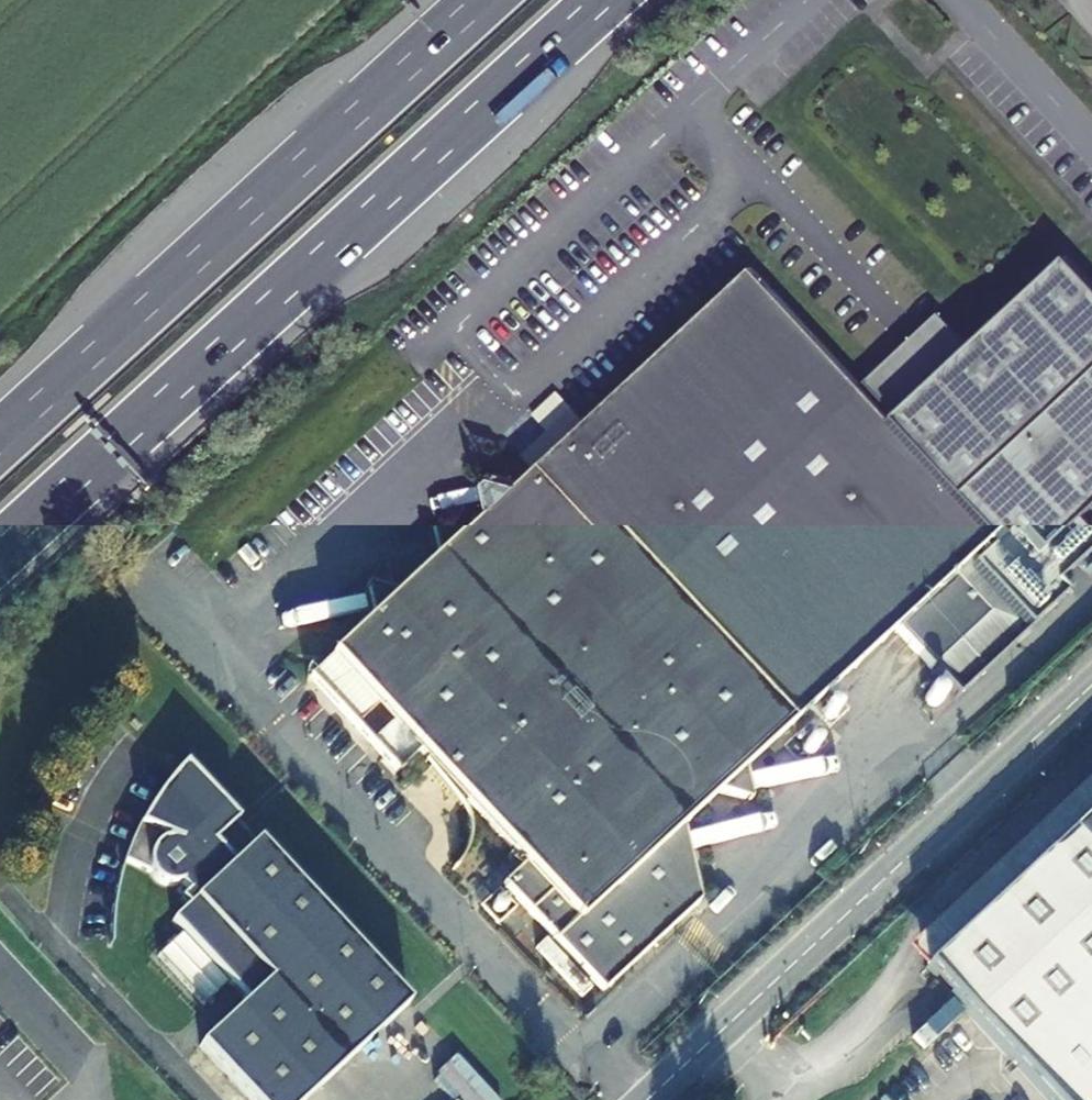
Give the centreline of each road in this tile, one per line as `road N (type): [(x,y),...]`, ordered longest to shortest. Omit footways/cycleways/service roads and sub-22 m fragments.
road 1 (motorway): [(0,549),(601,0)]
road 2 (motorway): [(480,0),(0,439)]
road 3 (tertiary): [(648,1099),(1091,684)]

